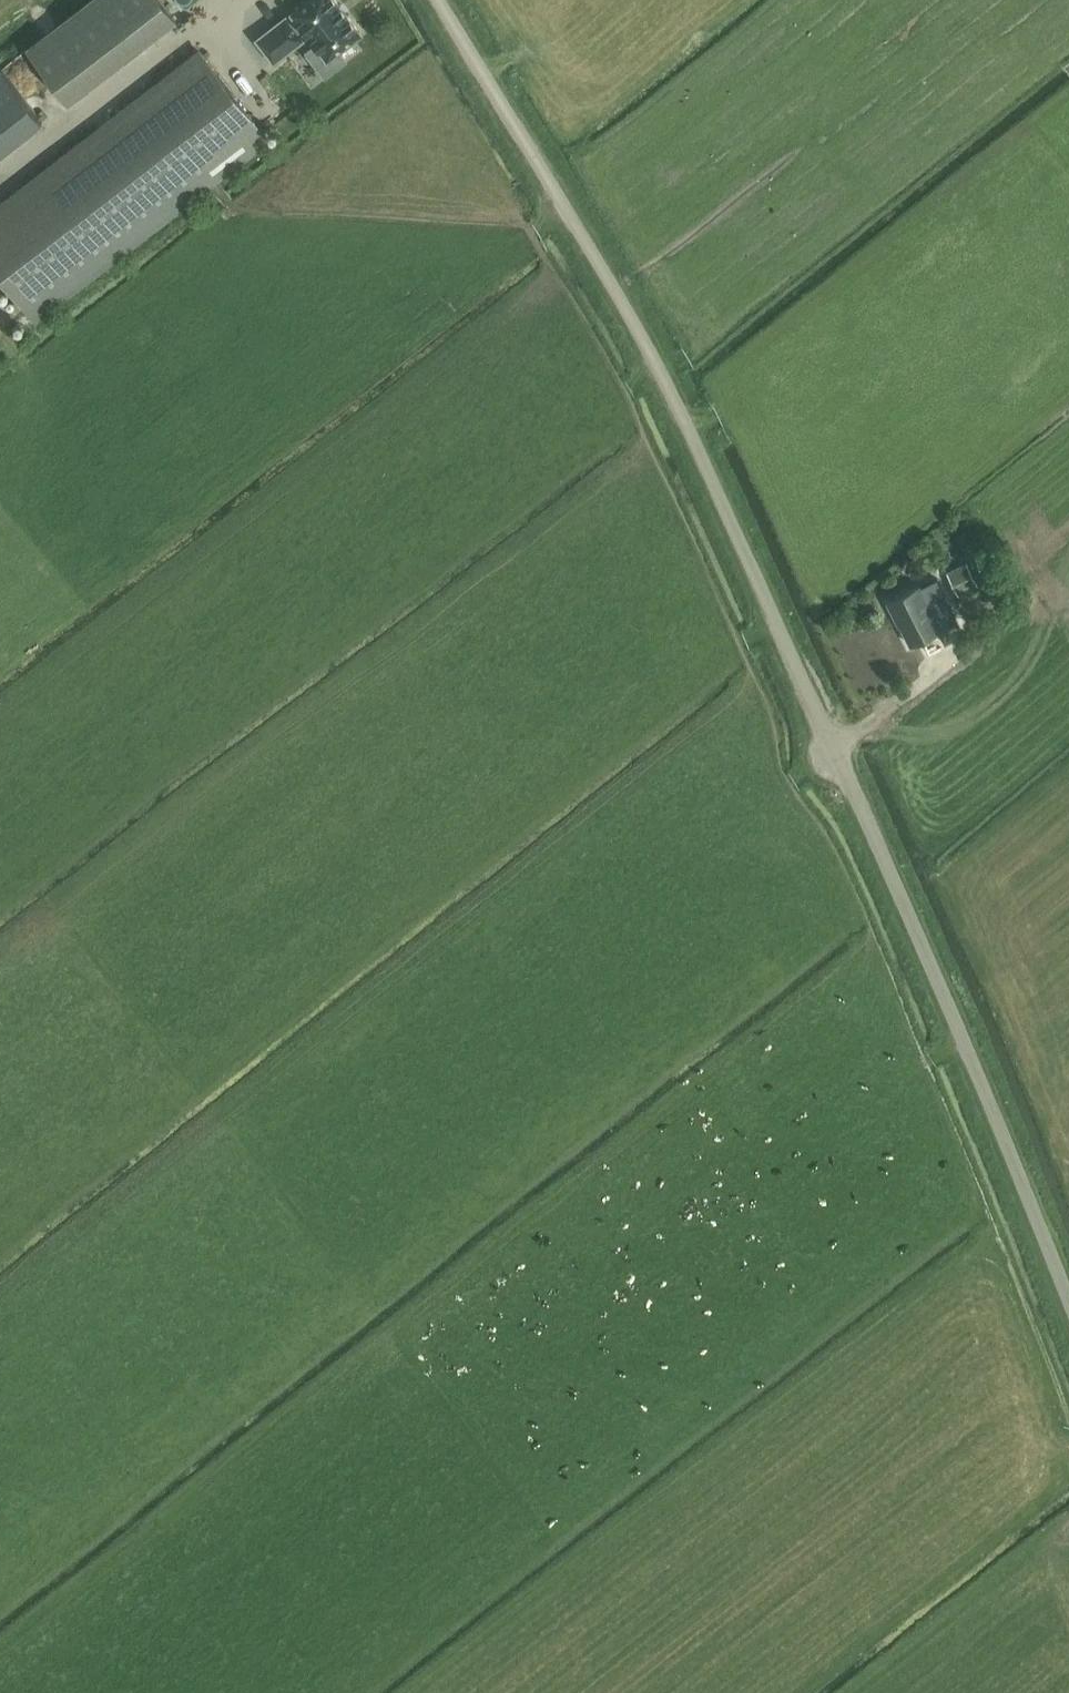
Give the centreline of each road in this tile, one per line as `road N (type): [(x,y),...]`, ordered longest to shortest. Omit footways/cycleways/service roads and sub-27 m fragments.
road 1 (unclassified): [(1068,1294),(811,700),(645,356),(438,0)]

